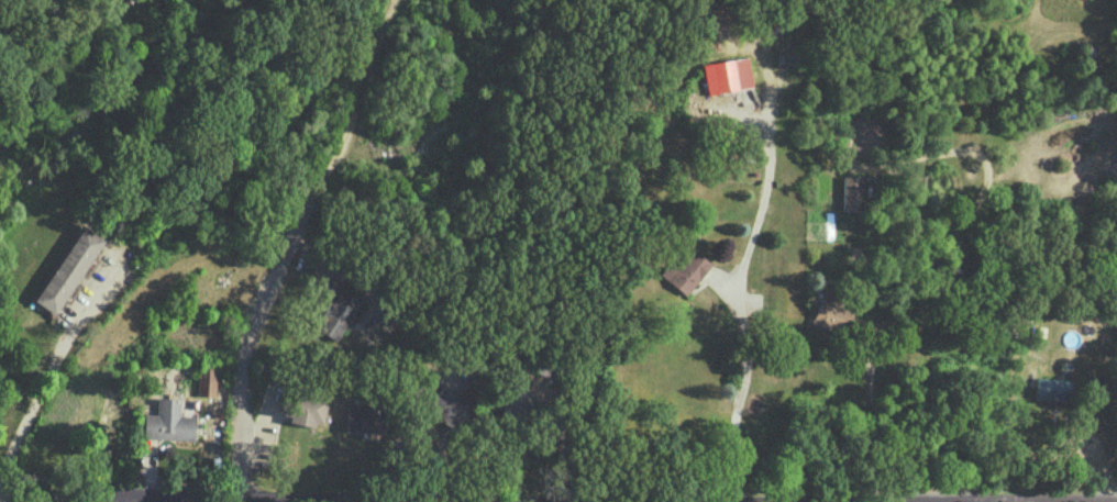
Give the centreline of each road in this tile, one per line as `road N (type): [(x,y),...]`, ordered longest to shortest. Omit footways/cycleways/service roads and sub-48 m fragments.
road 1 (residential): [(238,501),(241,367),(255,308),(351,112),(385,18)]
road 2 (residential): [(730,501),(930,501)]
road 3 (residential): [(48,501),(179,501)]

